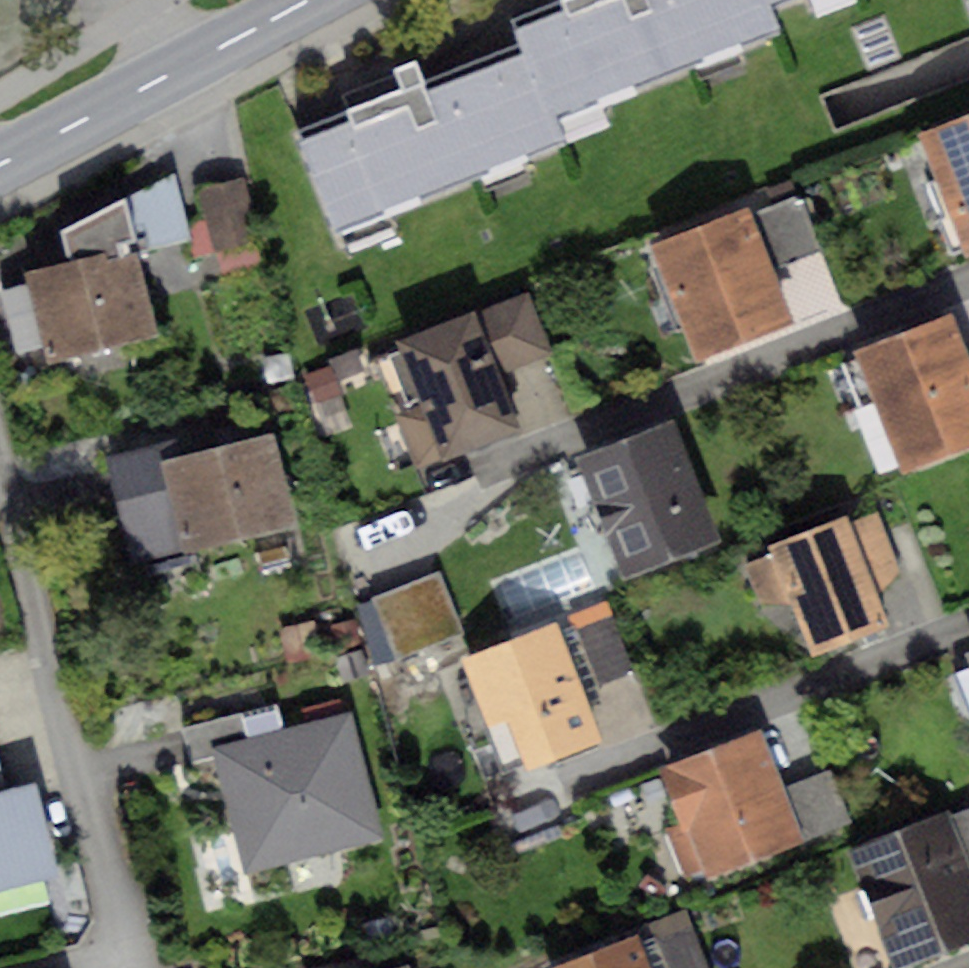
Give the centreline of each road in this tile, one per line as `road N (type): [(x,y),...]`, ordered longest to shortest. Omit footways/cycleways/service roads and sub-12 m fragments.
road 1 (residential): [(0,458),(130,950)]
road 2 (primary): [(303,0),(0,163)]

